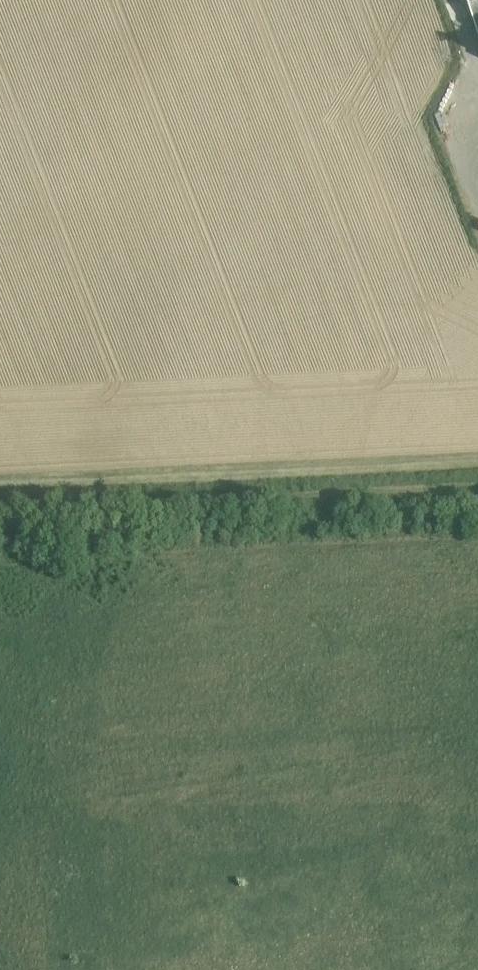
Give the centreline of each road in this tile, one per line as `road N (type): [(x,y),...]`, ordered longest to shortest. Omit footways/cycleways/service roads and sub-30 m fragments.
road 1 (track): [(0,507),(477,485)]

